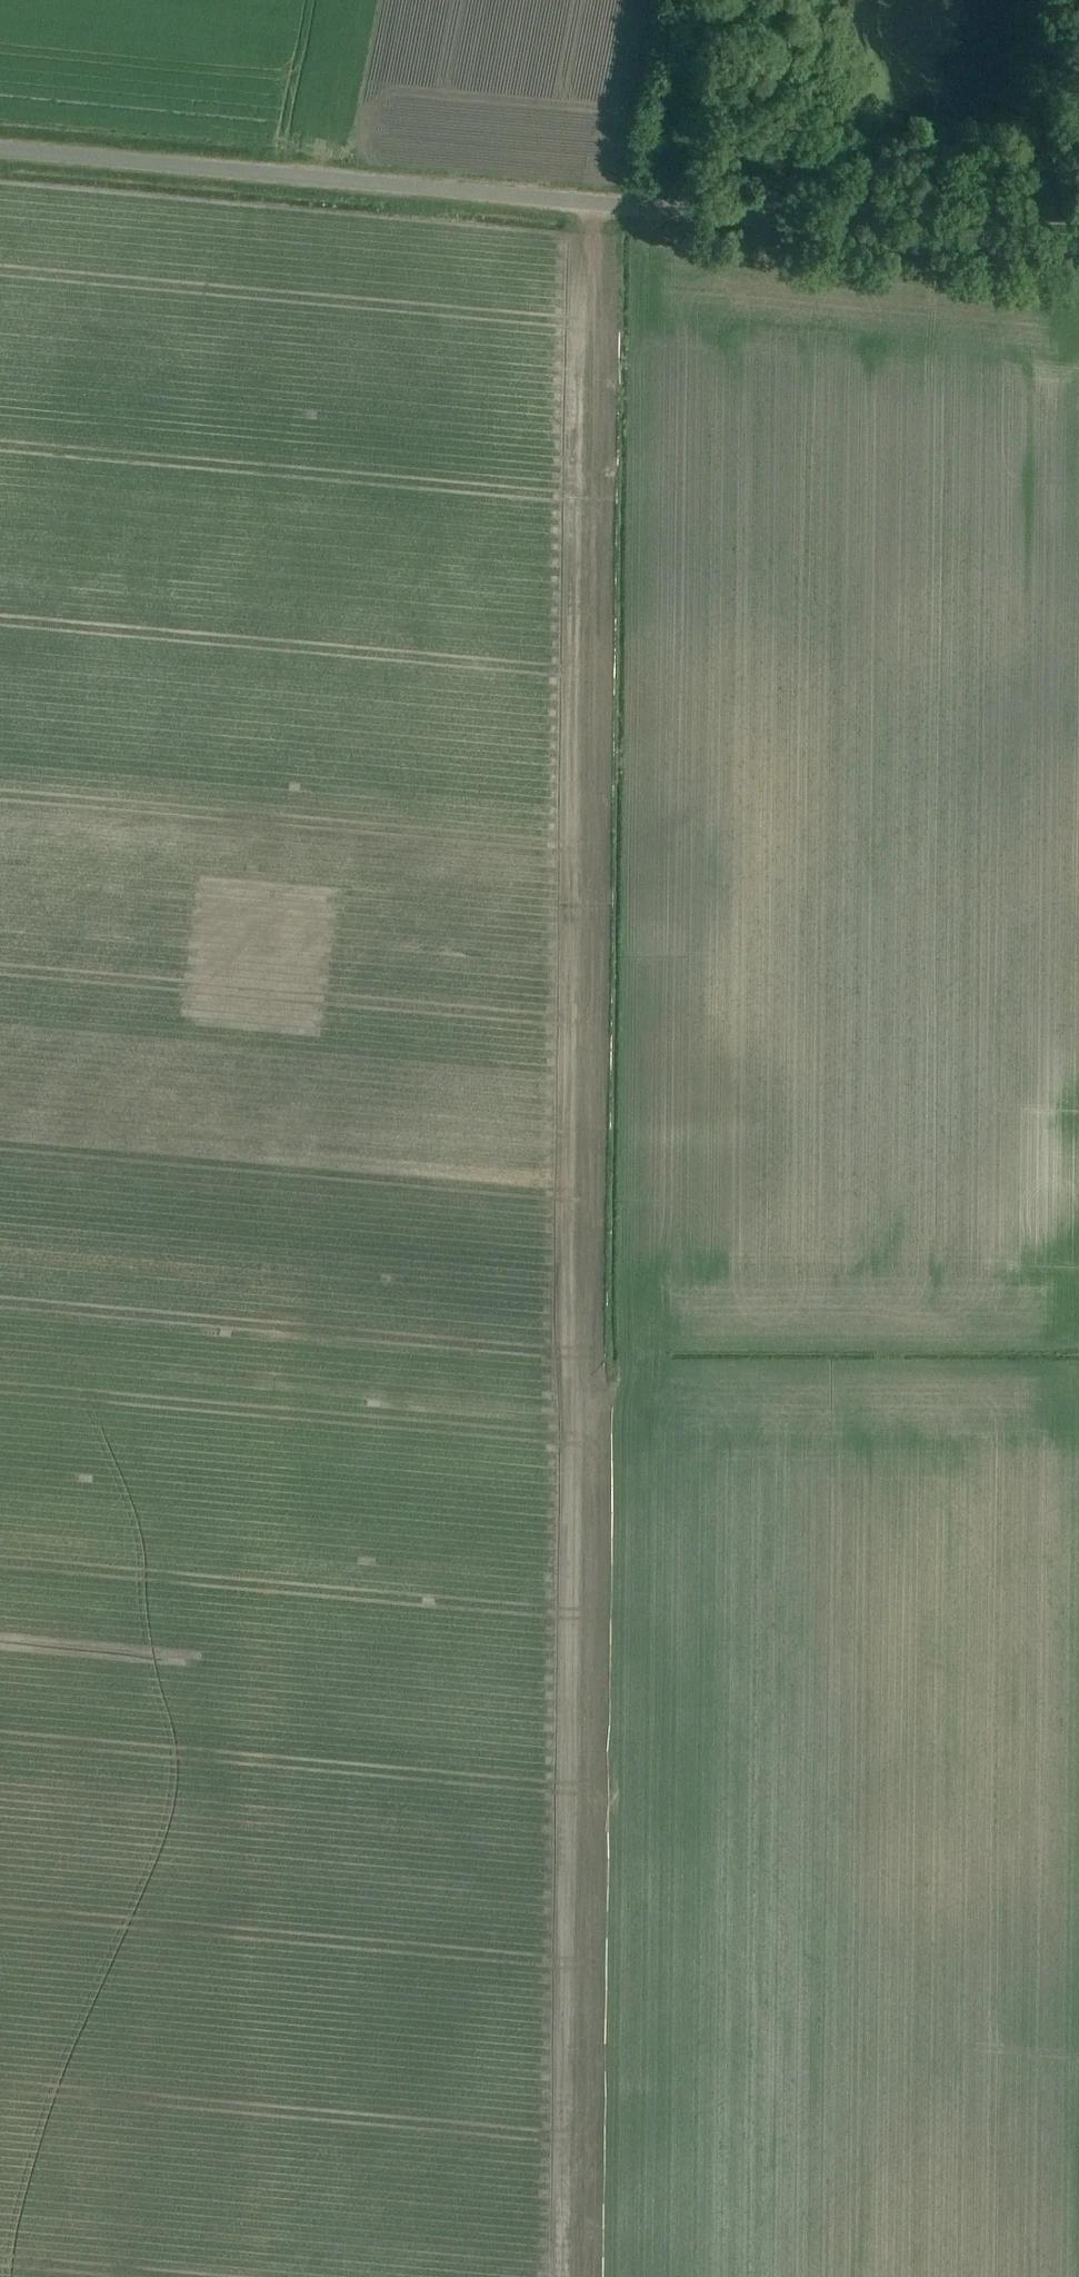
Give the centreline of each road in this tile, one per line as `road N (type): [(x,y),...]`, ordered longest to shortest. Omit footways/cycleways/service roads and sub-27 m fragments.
road 1 (unclassified): [(1078,247),(0,148)]

